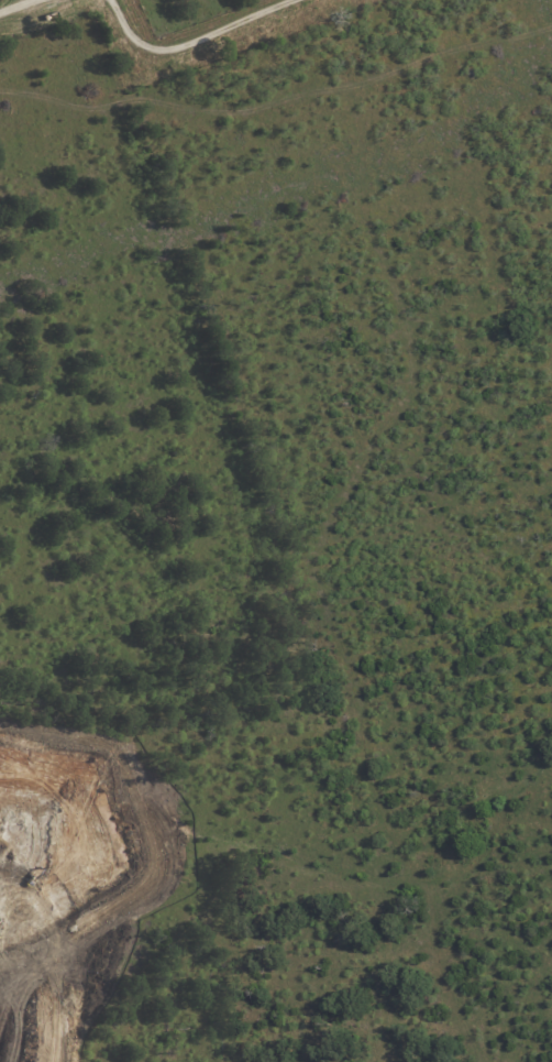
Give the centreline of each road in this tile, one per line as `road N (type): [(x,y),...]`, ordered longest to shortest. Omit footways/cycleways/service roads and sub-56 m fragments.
road 1 (residential): [(551,48),(413,156),(330,208),(242,254),(0,348)]
road 2 (residential): [(0,540),(177,444),(463,325),(516,320),(551,336)]
road 3 (residential): [(551,591),(417,491),(371,444),(242,193)]
road 4 (residential): [(137,1061),(551,916)]
road 5 (track): [(254,0),(107,59),(89,0)]
road 6 (residential): [(551,571),(487,632),(397,690)]

